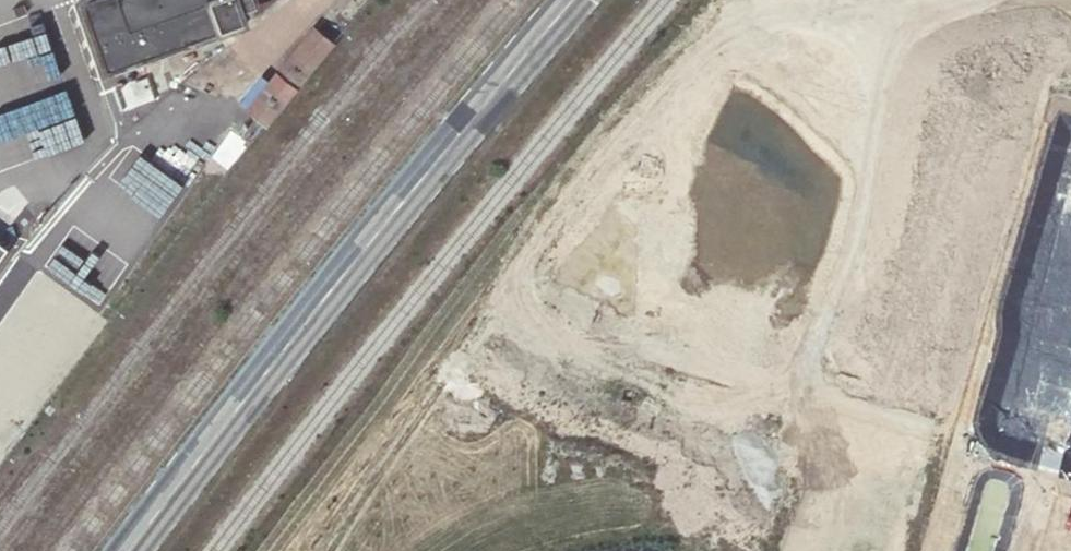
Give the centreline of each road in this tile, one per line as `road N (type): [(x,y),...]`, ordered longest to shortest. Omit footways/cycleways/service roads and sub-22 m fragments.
road 1 (tertiary): [(129,550),(307,320),(574,0)]

